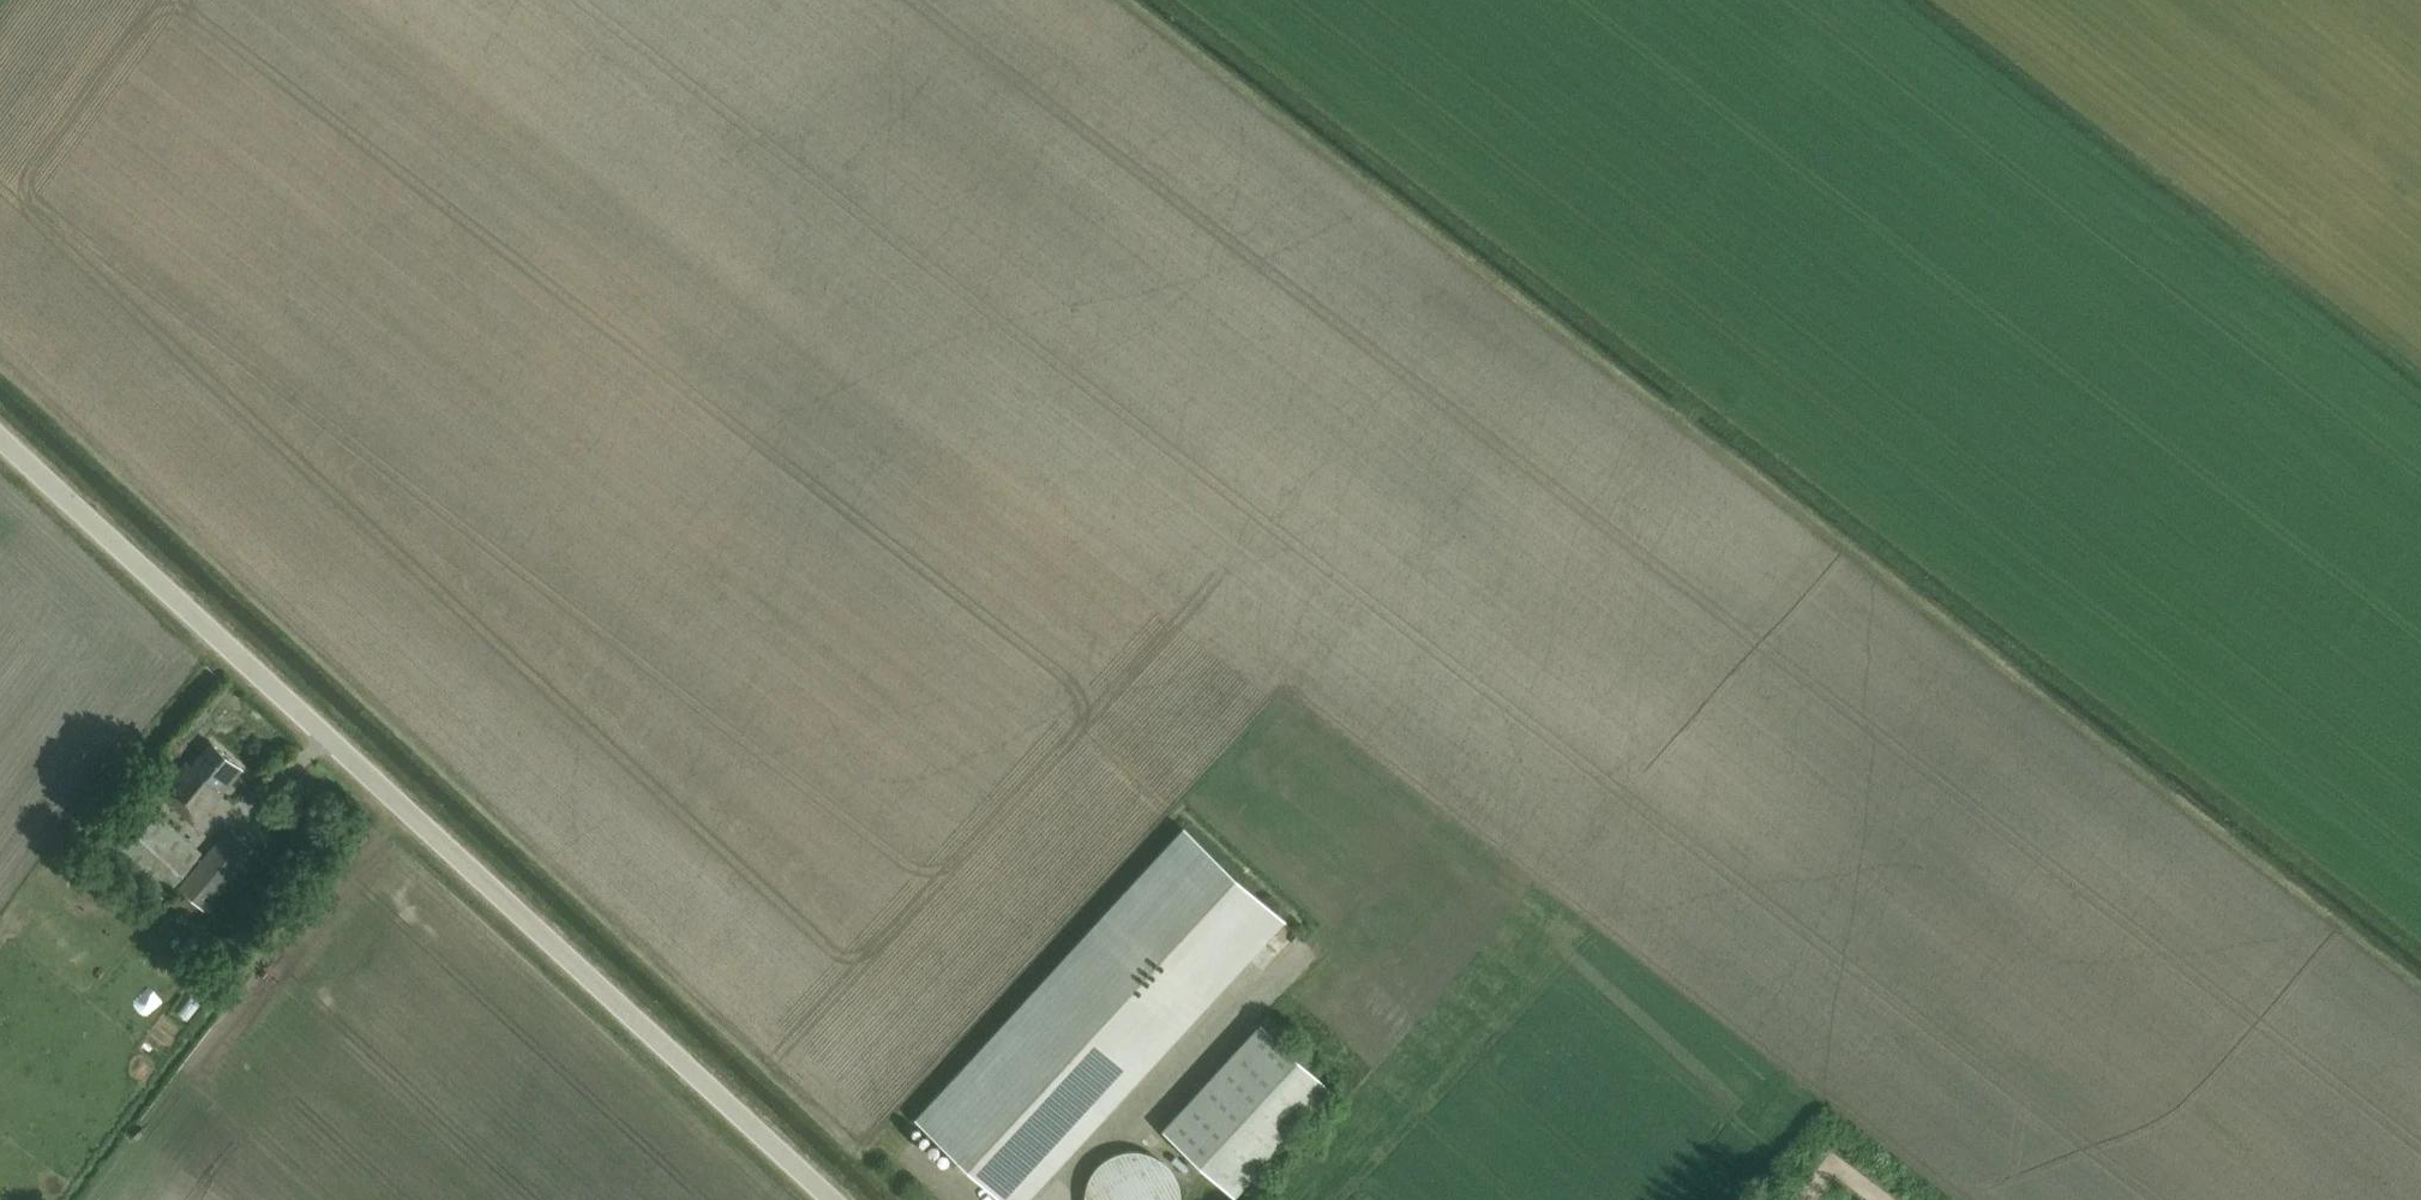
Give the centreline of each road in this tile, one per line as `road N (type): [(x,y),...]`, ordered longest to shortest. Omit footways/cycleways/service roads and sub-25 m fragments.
road 1 (unclassified): [(834,1199),(0,437)]

